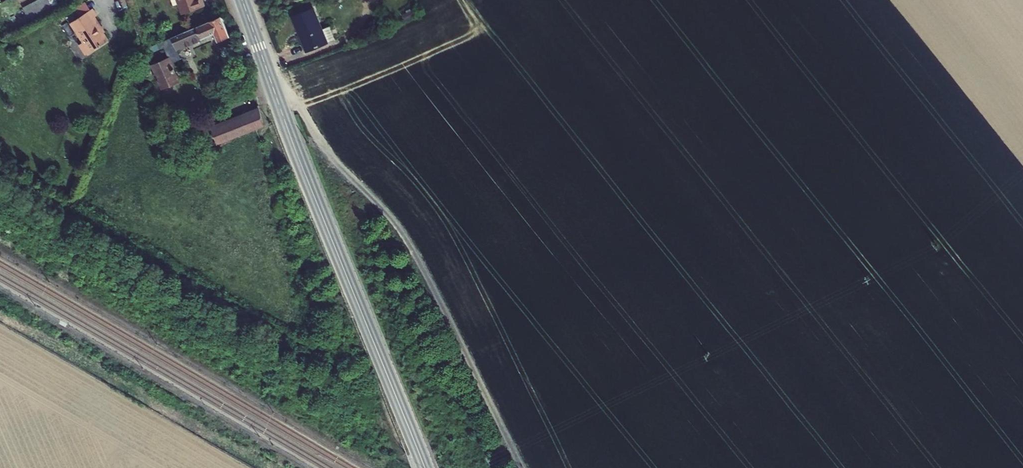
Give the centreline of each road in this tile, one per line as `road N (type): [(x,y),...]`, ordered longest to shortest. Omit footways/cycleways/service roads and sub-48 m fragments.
road 1 (secondary): [(426,467),(241,0)]
road 2 (track): [(521,467),(415,251),(320,144),(290,95),(271,83)]

